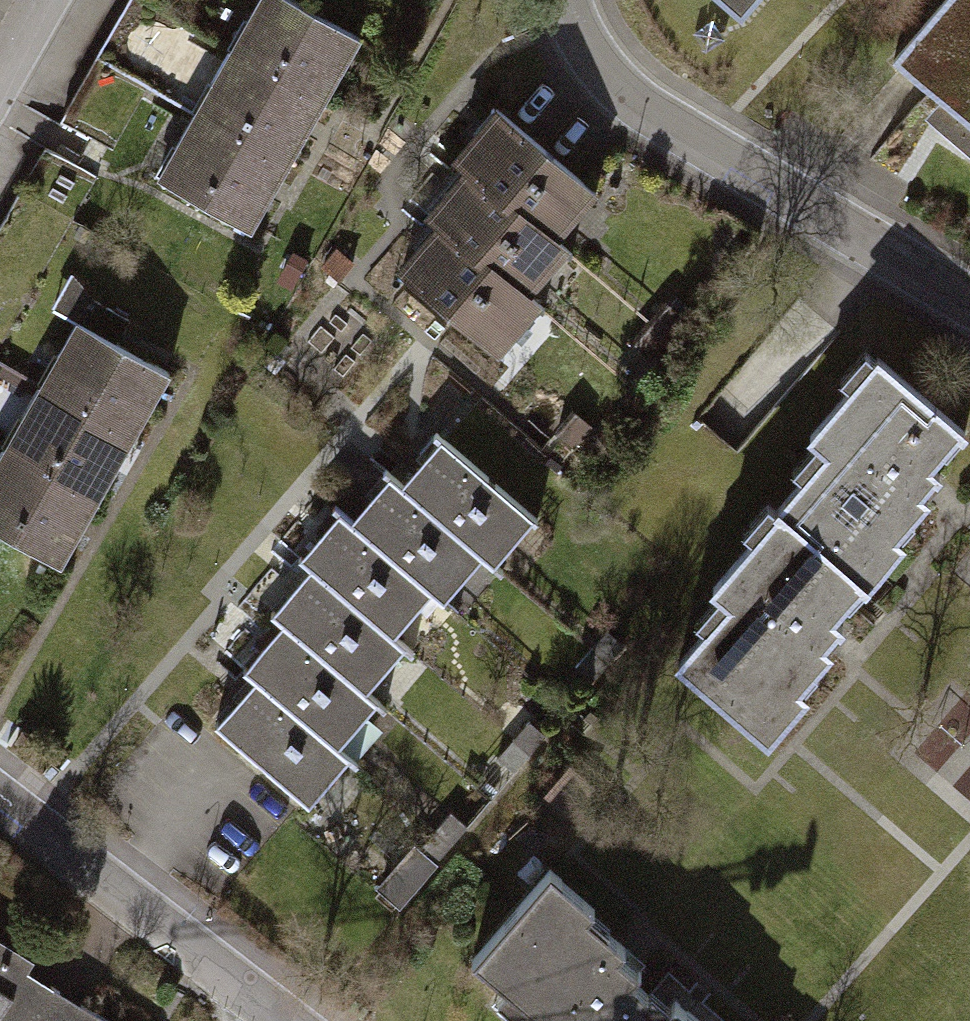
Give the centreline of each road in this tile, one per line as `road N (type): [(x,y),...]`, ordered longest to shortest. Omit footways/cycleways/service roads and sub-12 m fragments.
road 1 (residential): [(571,0),(624,107),(969,307)]
road 2 (residential): [(0,789),(296,1020)]

